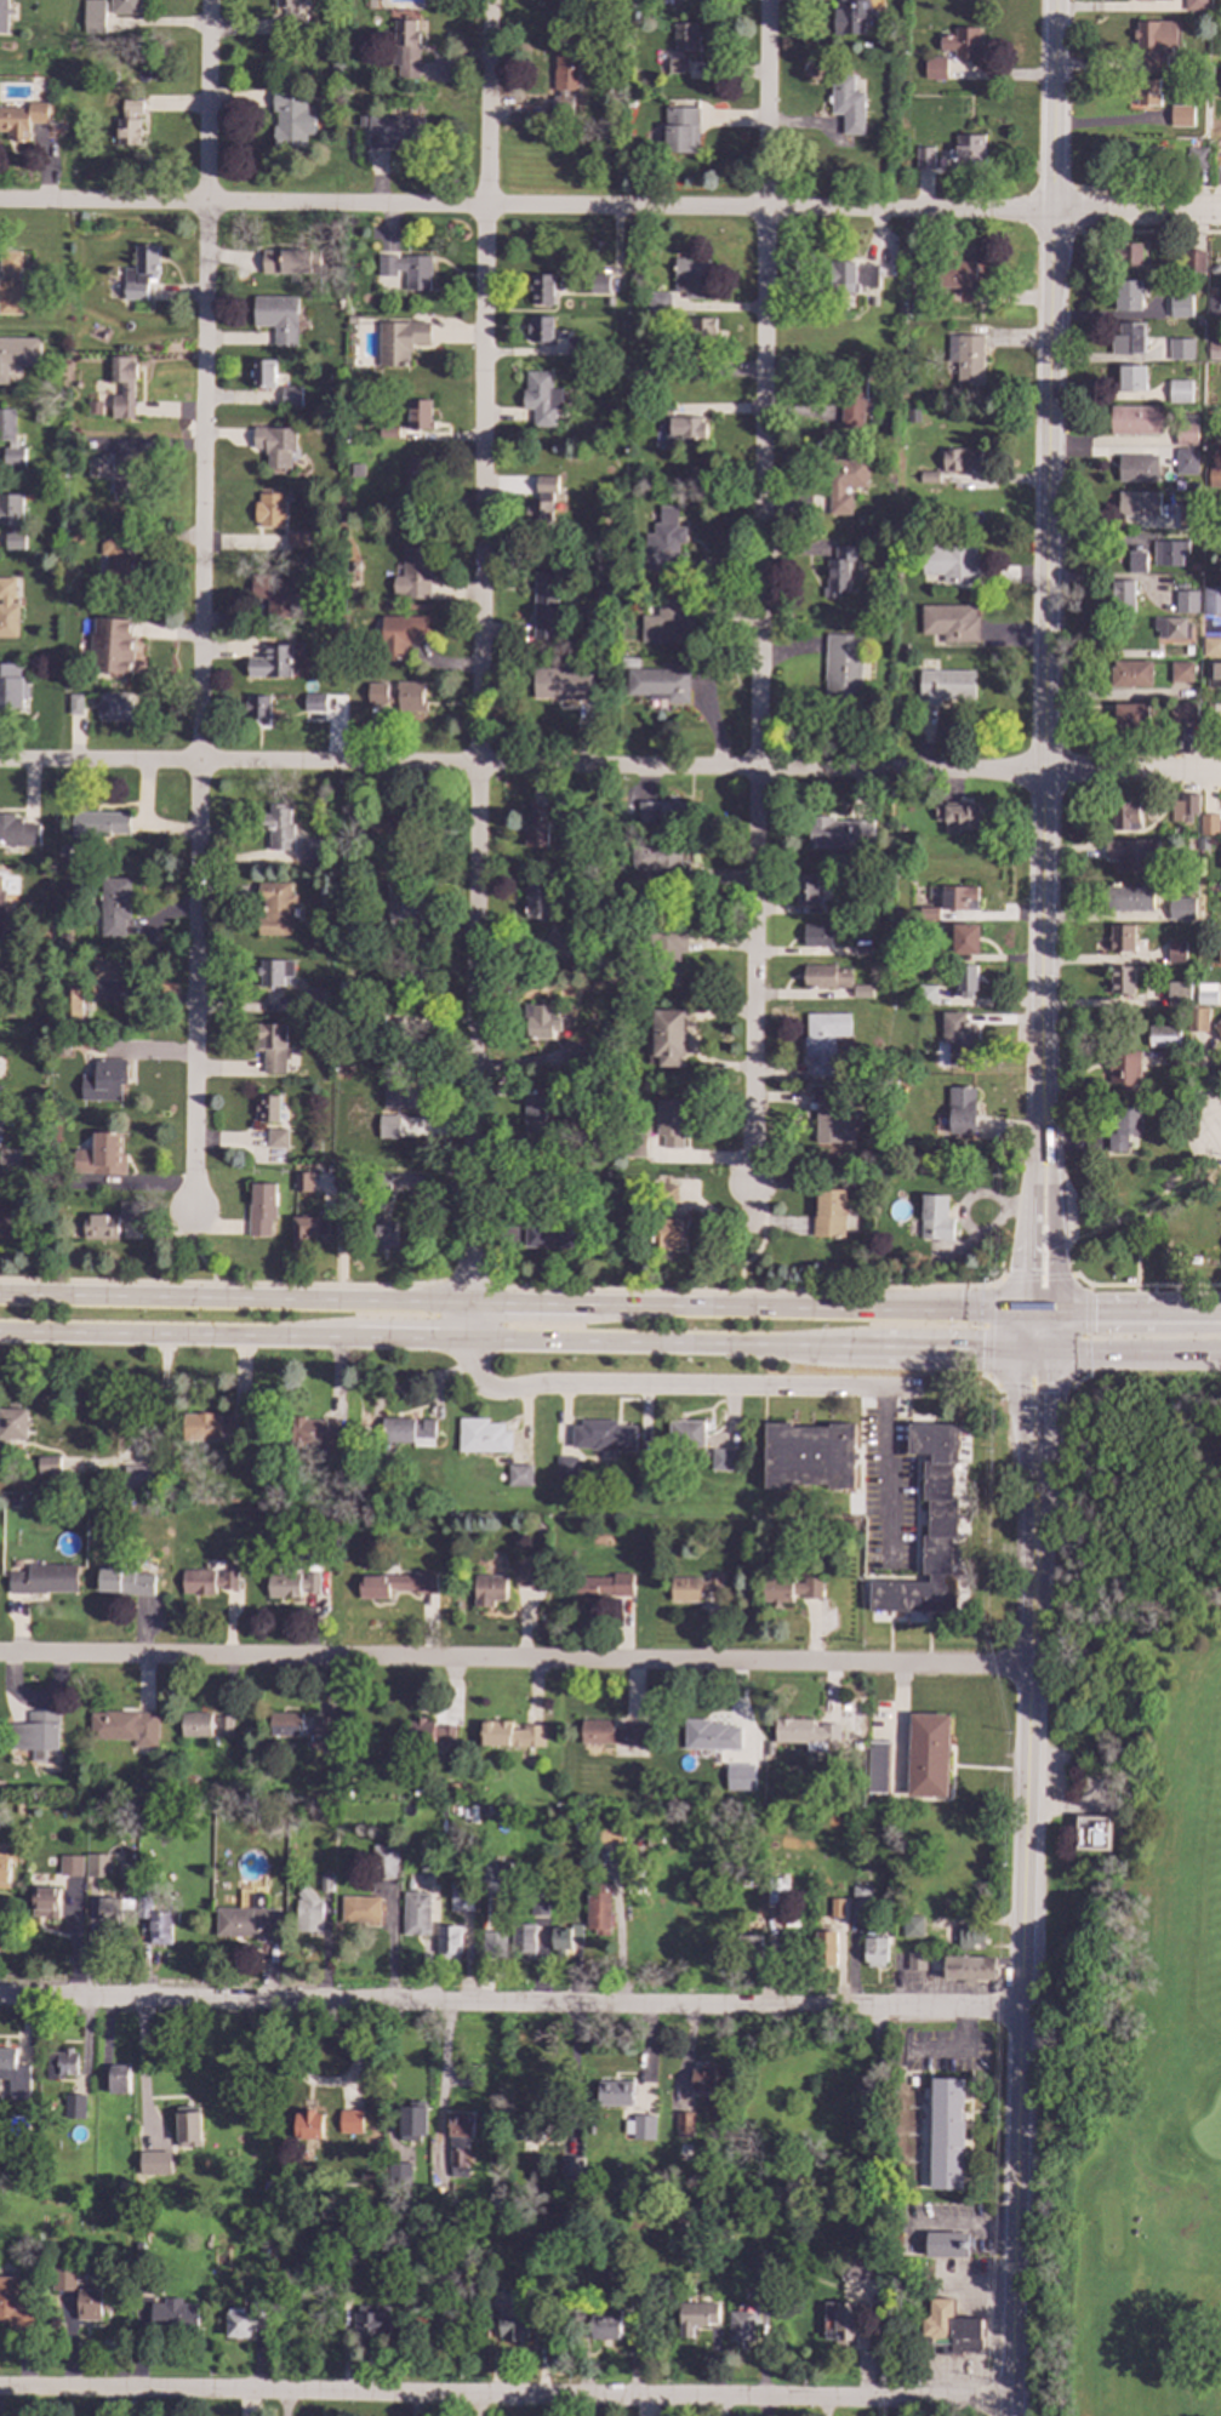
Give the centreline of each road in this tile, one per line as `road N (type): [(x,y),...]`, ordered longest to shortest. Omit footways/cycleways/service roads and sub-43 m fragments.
road 1 (residential): [(488,0),(469,1303)]
road 2 (residential): [(207,0),(193,1211)]
road 3 (residential): [(767,0),(751,1189)]
road 4 (residential): [(0,201),(1051,211)]
road 5 (residential): [(1042,772),(0,762)]
road 6 (residential): [(1028,1667),(0,1656)]
road 7 (residential): [(1021,2009),(0,1997)]
road 8 (residential): [(1010,2401),(0,2389)]
road 9 (tertiary): [(1034,1525),(1010,2415)]
road 10 (tertiary): [(1040,954),(1051,211)]
road 11 (residential): [(919,1388),(491,1390),(478,1377),(468,1341)]
road 12 (primary): [(469,1303),(0,1294)]
road 13 (primary): [(1019,1301),(583,1303)]
road 14 (primary): [(468,1341),(841,1344)]
road 15 (primary): [(0,1335),(352,1340)]
road 16 (tertiary): [(1040,954),(1019,1301)]
road 17 (tertiary): [(1054,1301),(1040,954)]
road 18 (tertiary): [(1034,1525),(1054,1301)]
road 19 (tertiary): [(1019,1301),(1034,1525)]
road 20 (tertiary): [(1051,211),(1053,0)]
road 21 (primary): [(841,1344),(1019,1346)]
road 22 (residential): [(1220,772),(1042,772)]
road 23 (residential): [(1051,211),(1220,212)]
road 24 (primary): [(1054,1346),(1220,1349)]

